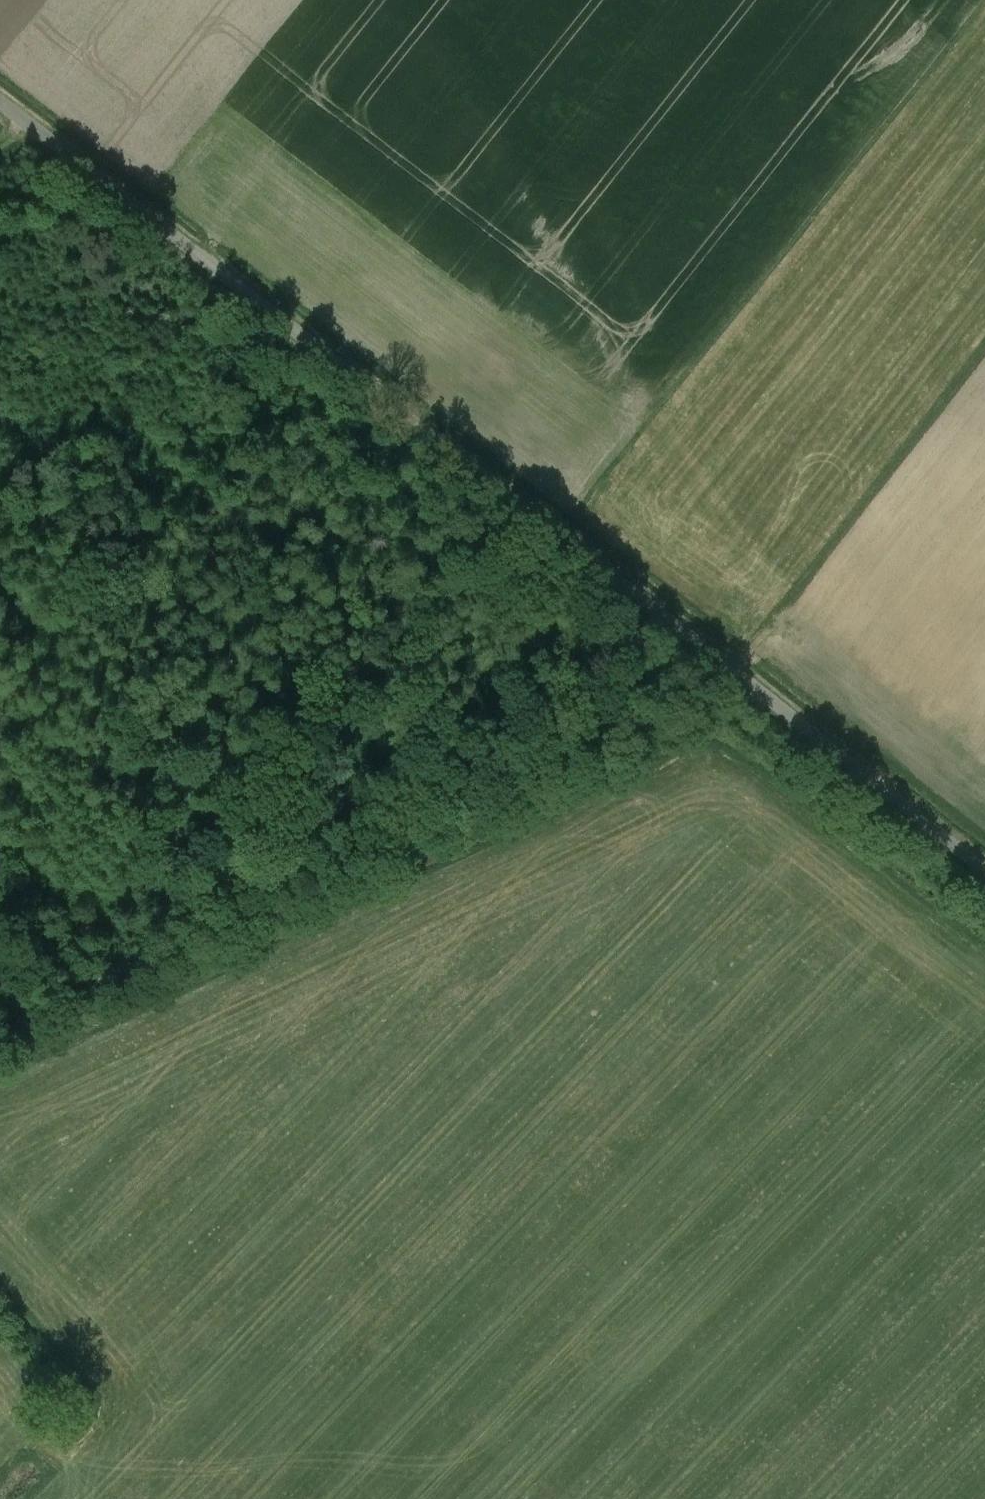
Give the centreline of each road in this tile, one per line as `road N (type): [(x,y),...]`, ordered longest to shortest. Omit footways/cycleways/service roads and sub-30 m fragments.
road 1 (unclassified): [(0,102),(984,870)]

